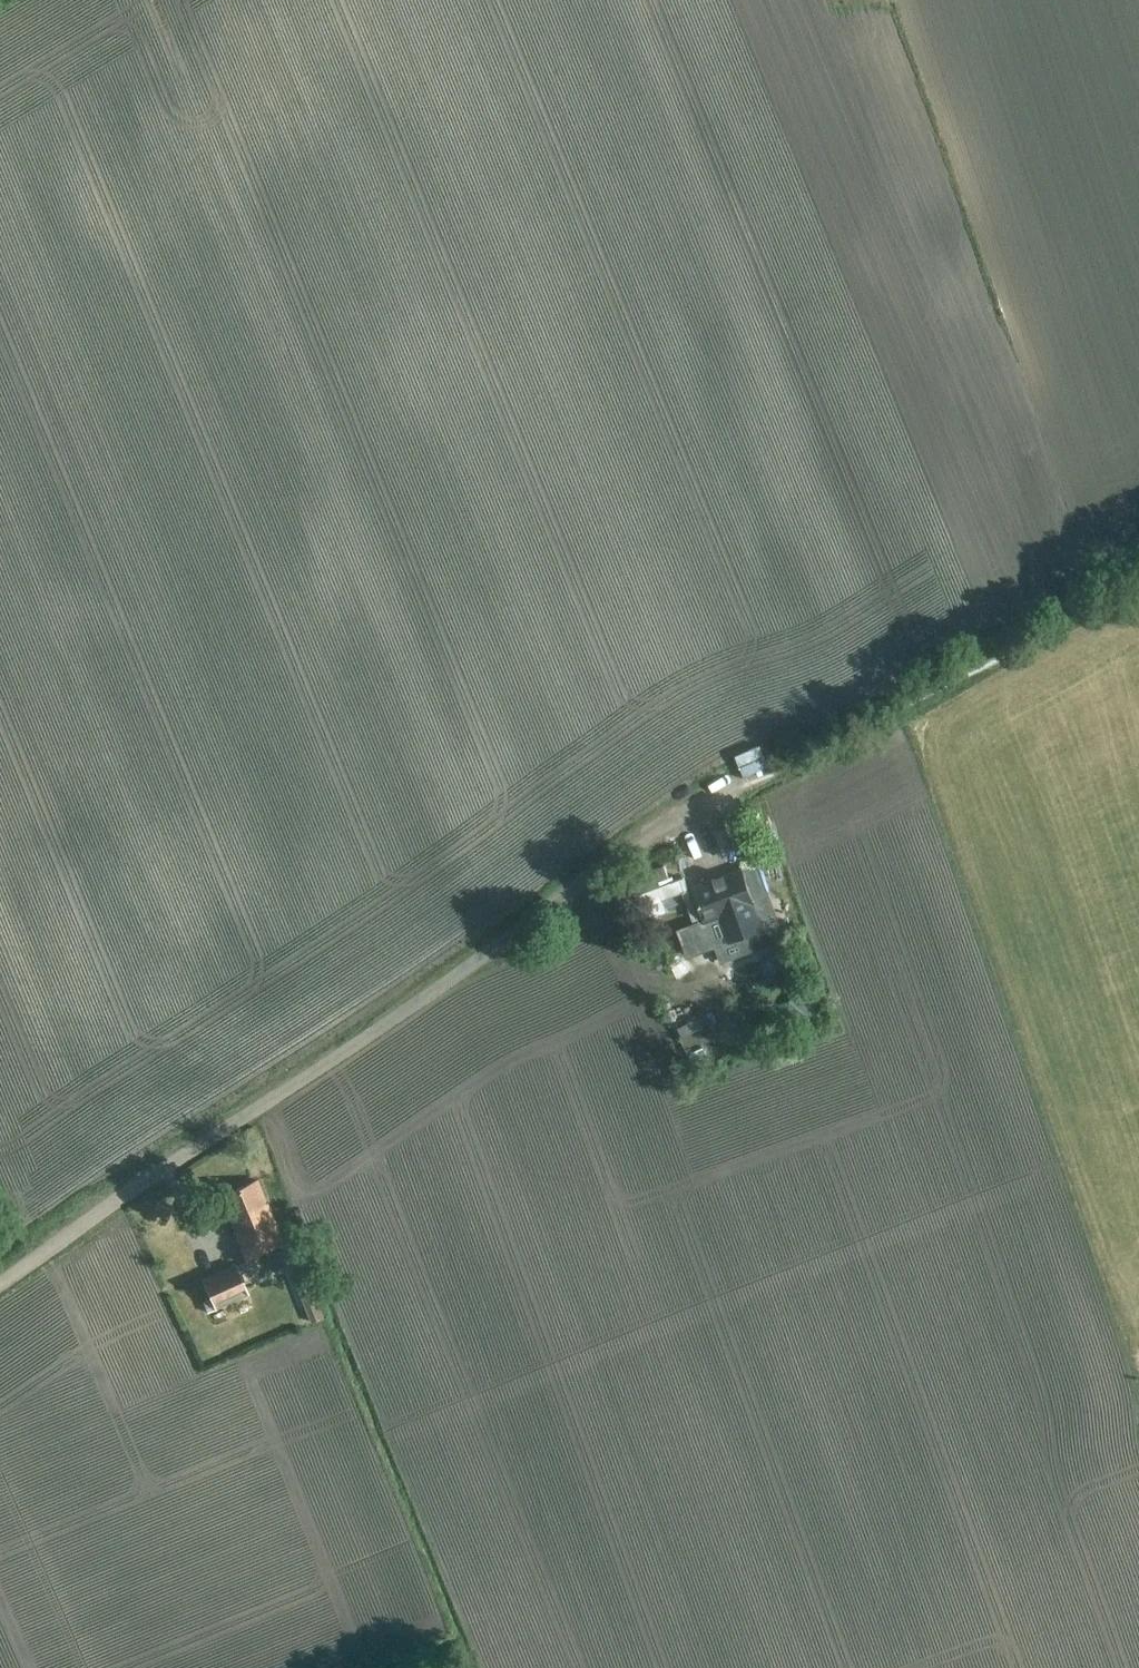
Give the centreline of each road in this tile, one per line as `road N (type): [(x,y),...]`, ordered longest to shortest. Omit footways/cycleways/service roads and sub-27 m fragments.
road 1 (unclassified): [(738,785),(638,843),(483,959),(0,1284)]

